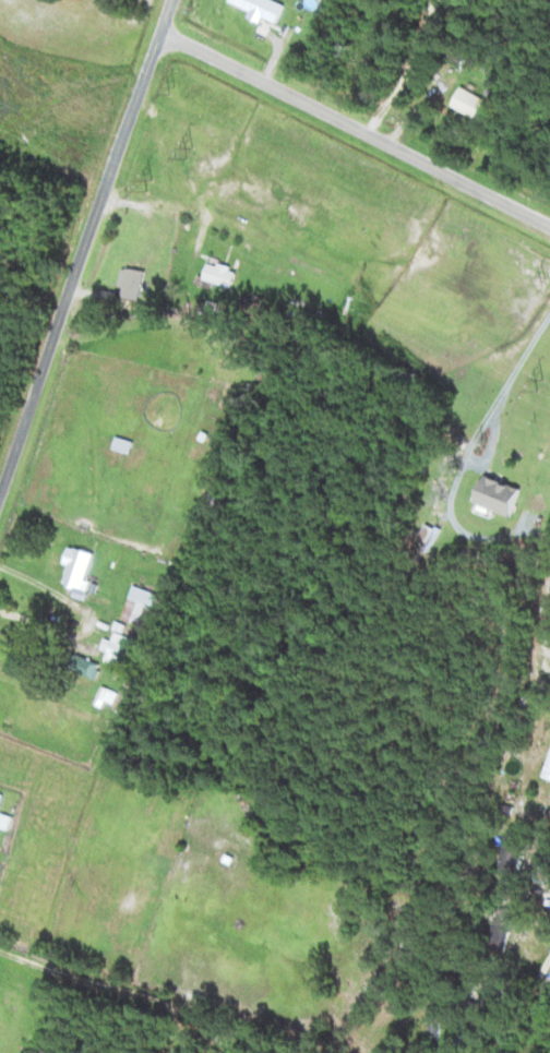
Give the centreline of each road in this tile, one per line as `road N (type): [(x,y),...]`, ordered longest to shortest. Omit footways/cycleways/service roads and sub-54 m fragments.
road 1 (residential): [(0,507),(169,0)]

